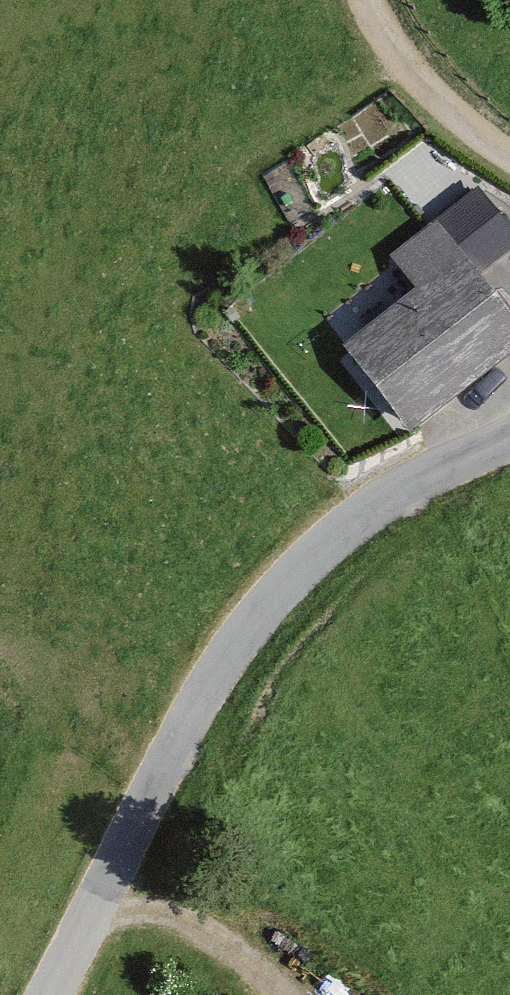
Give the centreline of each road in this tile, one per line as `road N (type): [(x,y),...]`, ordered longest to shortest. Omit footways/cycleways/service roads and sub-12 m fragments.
road 1 (residential): [(509,439),(362,513),(282,589),(209,687),(46,994)]
road 2 (track): [(97,897),(202,927),(291,994)]
road 3 (track): [(509,145),(448,96),(386,28),(373,0)]

